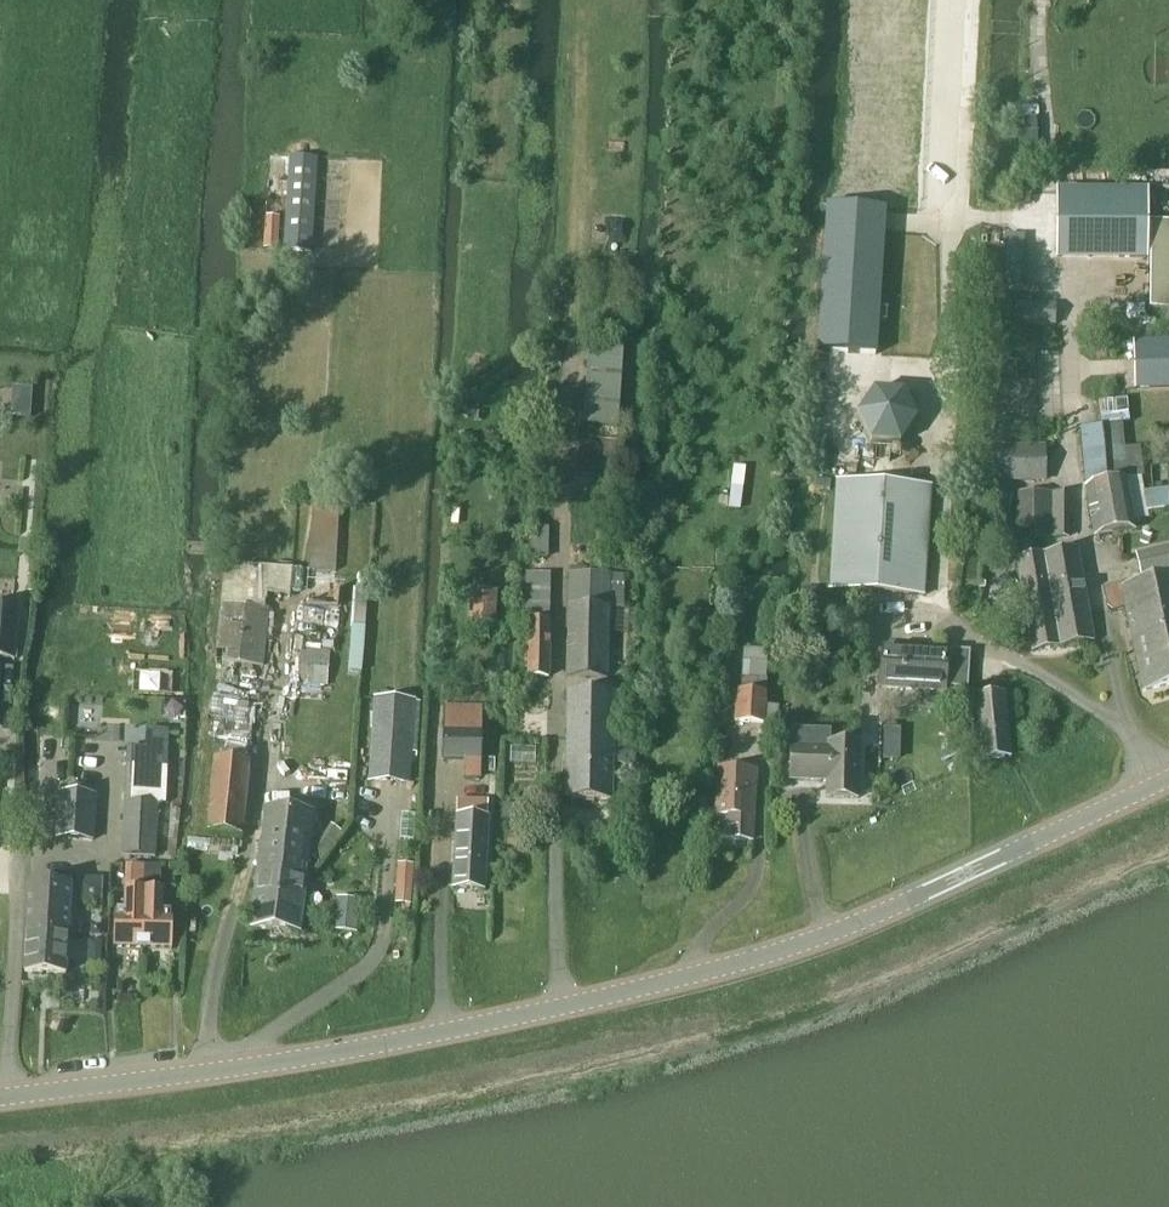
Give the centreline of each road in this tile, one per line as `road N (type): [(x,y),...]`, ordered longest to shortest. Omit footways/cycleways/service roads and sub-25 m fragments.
road 1 (tertiary): [(0,1098),(500,1023),(730,967),(859,923),(1168,783)]

